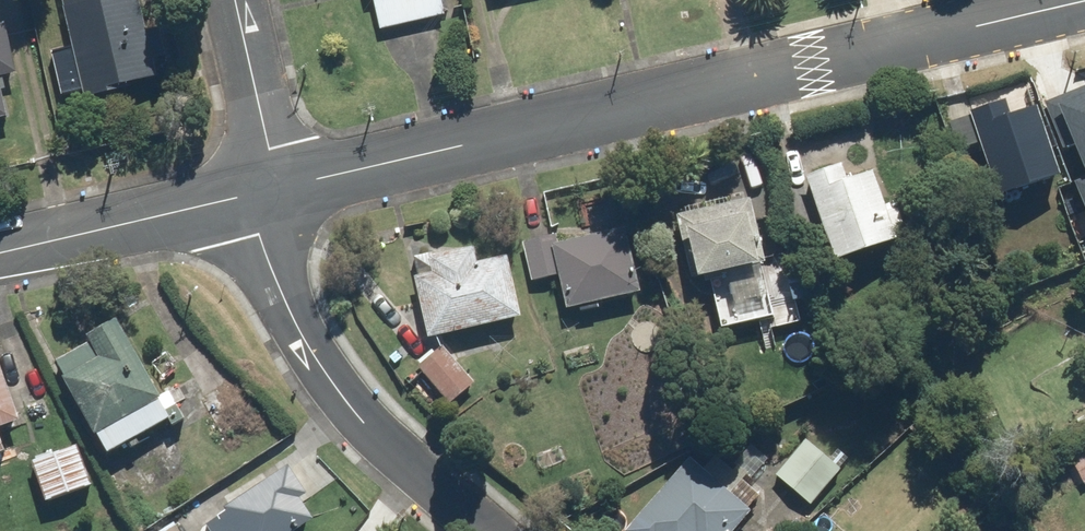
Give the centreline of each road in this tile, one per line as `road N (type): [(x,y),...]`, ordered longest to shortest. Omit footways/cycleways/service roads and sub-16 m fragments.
road 1 (tertiary): [(1084,0),(270,184)]
road 2 (residential): [(270,184),(270,242),(300,340),(367,426),(488,530)]
road 3 (tertiary): [(270,184),(0,249)]
road 4 (residential): [(229,0),(270,184)]

